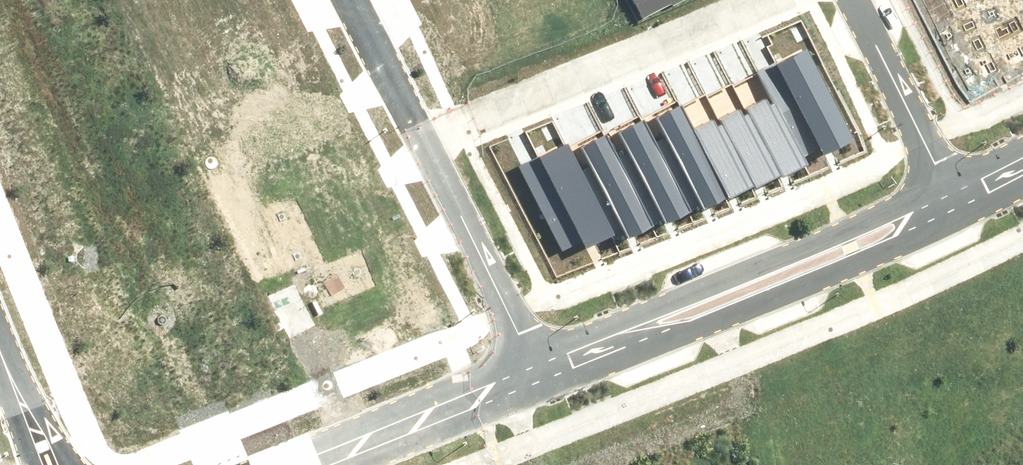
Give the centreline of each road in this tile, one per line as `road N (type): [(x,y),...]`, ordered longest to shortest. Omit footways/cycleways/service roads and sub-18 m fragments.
road 1 (residential): [(962,219),(544,390)]
road 2 (residential): [(530,357),(945,185)]
road 3 (residential): [(771,0),(423,140)]
road 4 (residential): [(261,464),(530,357)]
road 5 (residential): [(530,357),(423,140)]
road 6 (residential): [(853,0),(945,185)]
road 7 (residential): [(544,390),(358,464)]
road 8 (residential): [(423,140),(351,0)]
road 9 (residential): [(53,464),(0,352)]

